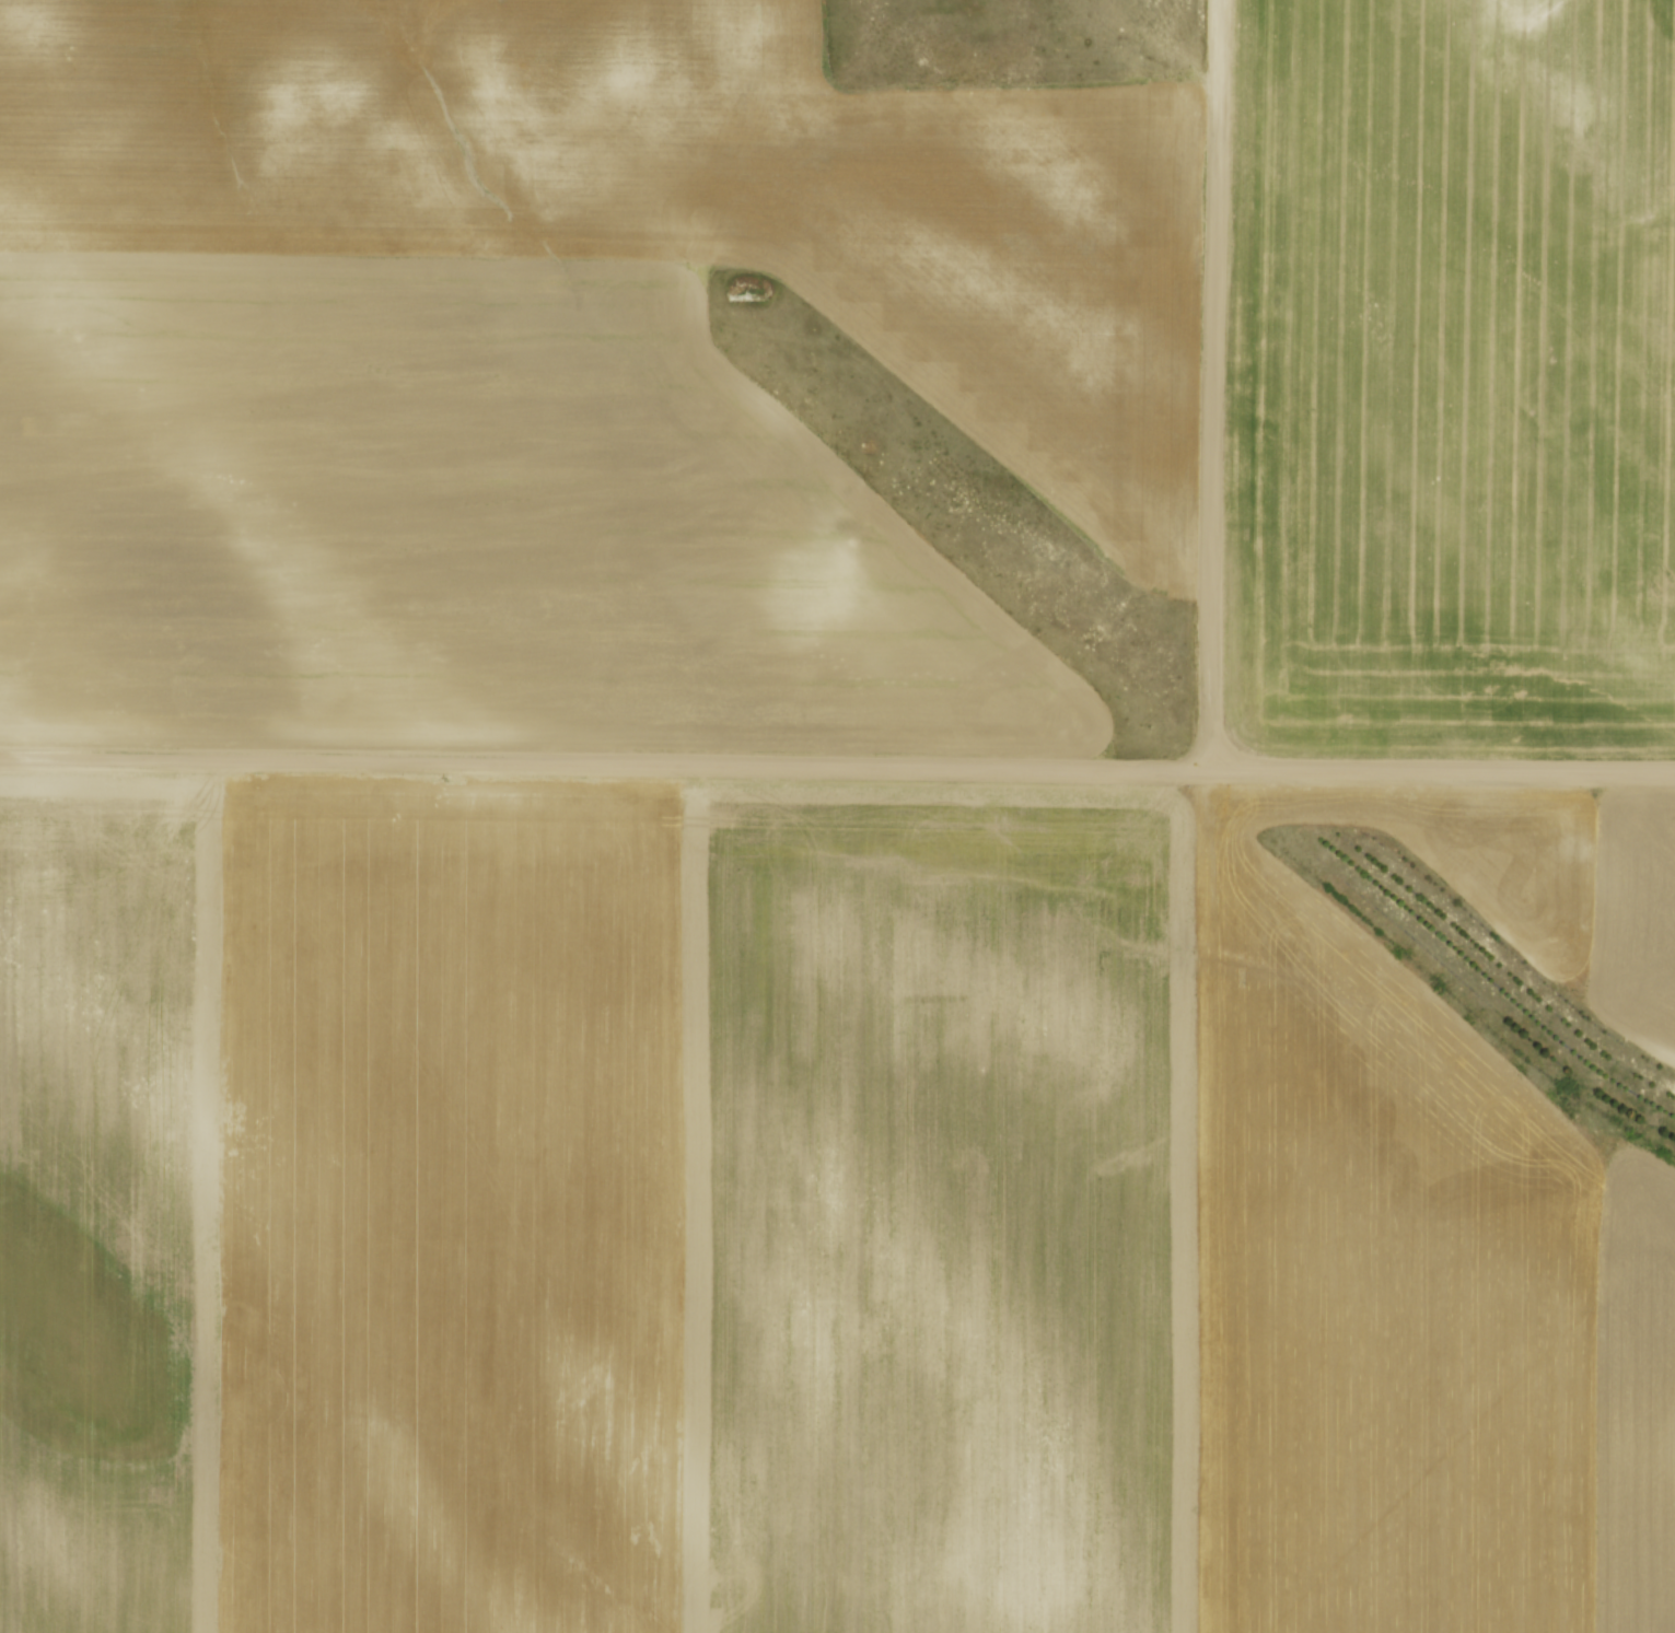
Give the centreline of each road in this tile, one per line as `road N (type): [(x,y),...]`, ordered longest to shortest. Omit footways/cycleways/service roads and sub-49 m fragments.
road 1 (tertiary): [(1674,777),(0,754)]
road 2 (residential): [(1213,772),(1224,0)]

